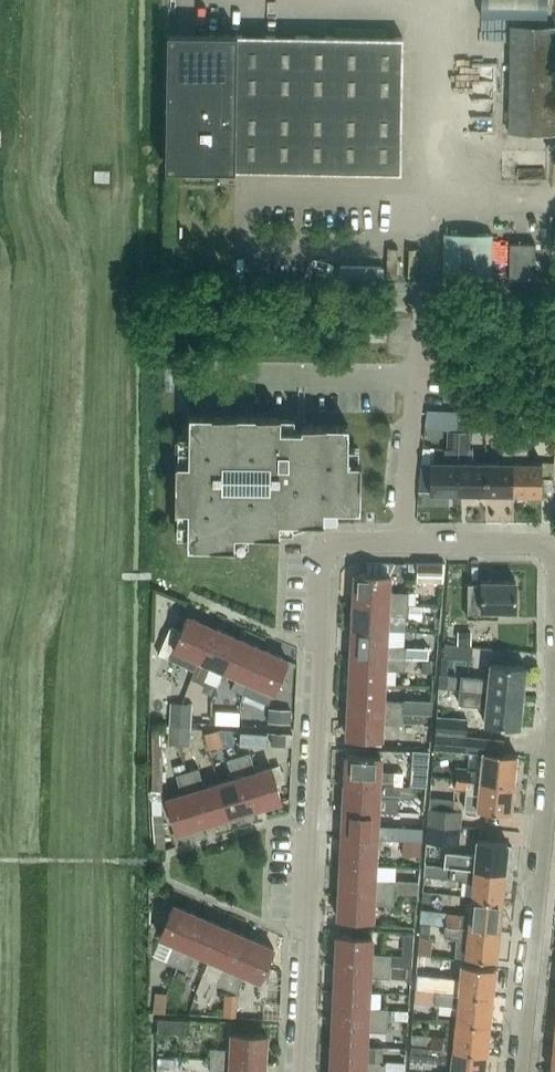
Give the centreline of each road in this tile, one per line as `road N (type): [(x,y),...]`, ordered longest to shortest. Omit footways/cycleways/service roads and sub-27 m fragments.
road 1 (residential): [(554,544),(323,547),(299,1071)]
road 2 (residential): [(518,1071),(554,709)]

